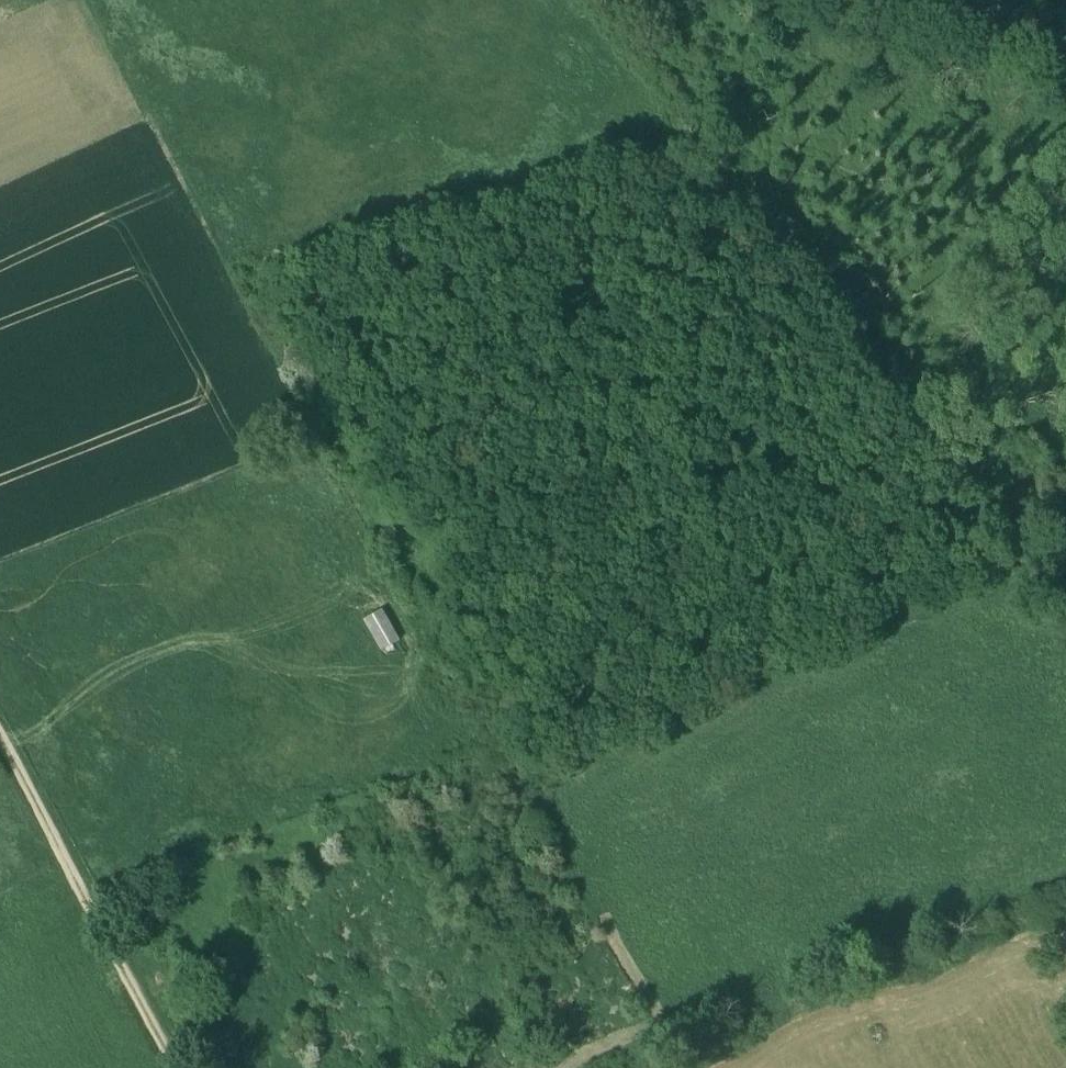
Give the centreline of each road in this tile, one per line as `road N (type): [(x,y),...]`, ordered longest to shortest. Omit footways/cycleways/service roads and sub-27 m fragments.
road 1 (track): [(606,0),(1030,548)]
road 2 (track): [(180,1067),(0,743)]

